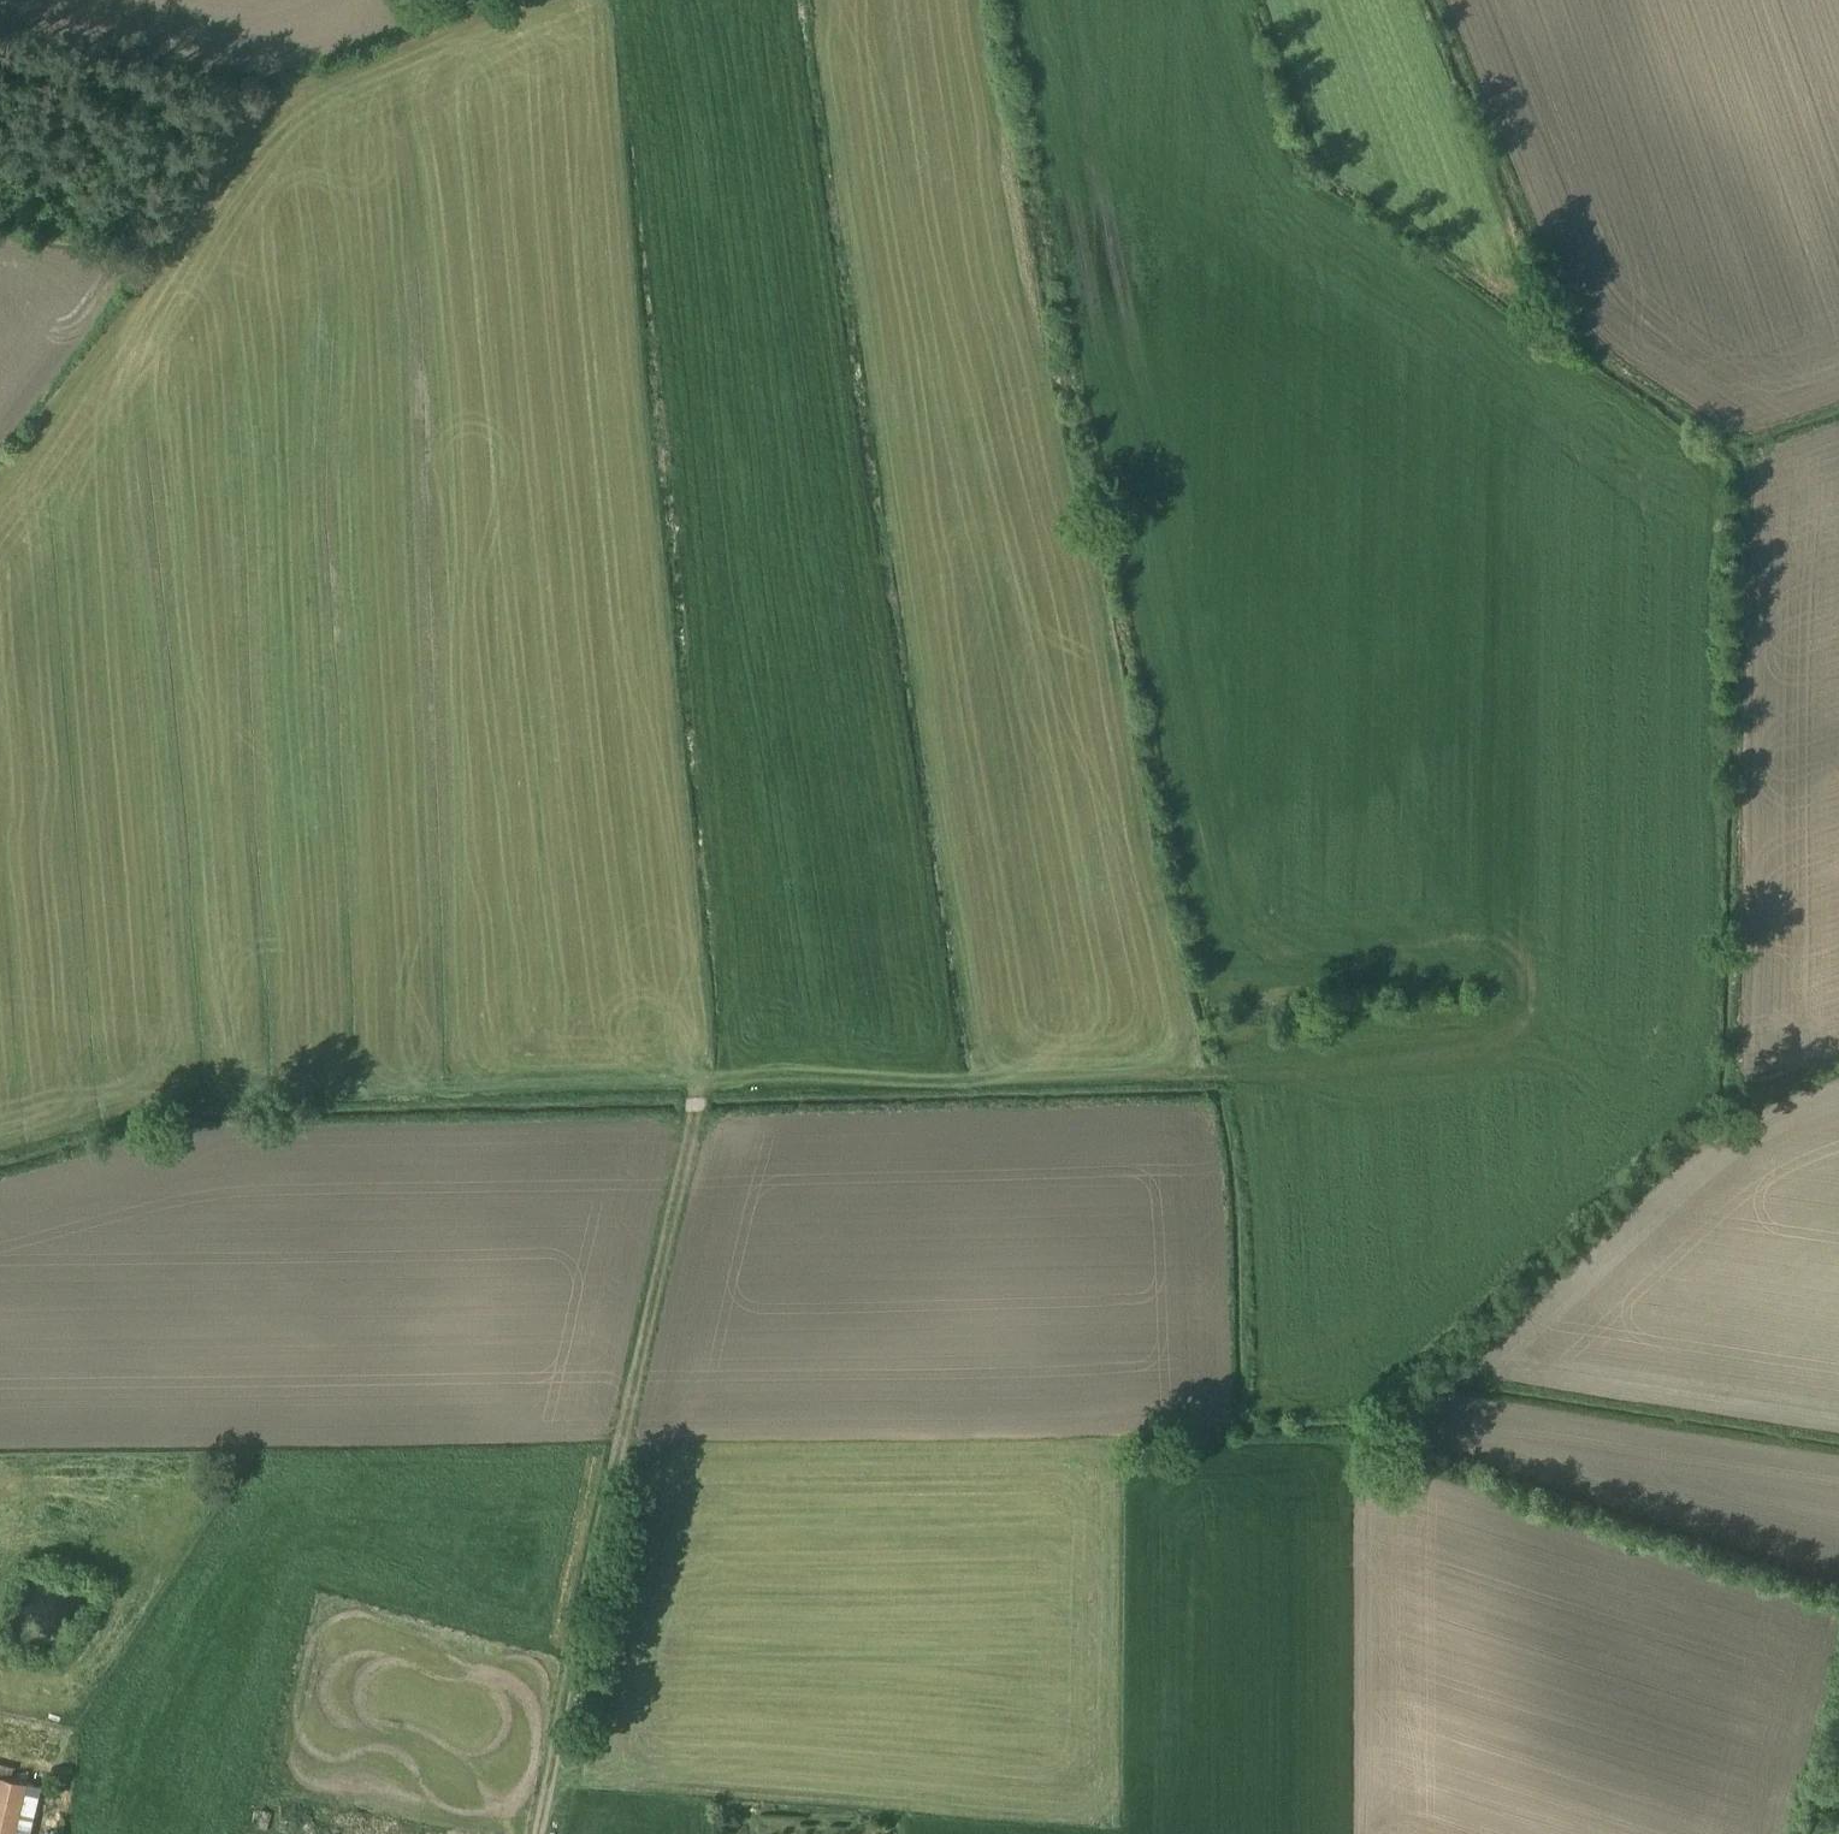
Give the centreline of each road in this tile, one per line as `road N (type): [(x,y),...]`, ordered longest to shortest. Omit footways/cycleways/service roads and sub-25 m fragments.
road 1 (track): [(292,1094),(1227,1075)]
road 2 (track): [(701,1087),(550,1833)]
road 3 (track): [(1361,1439),(1360,1833)]

